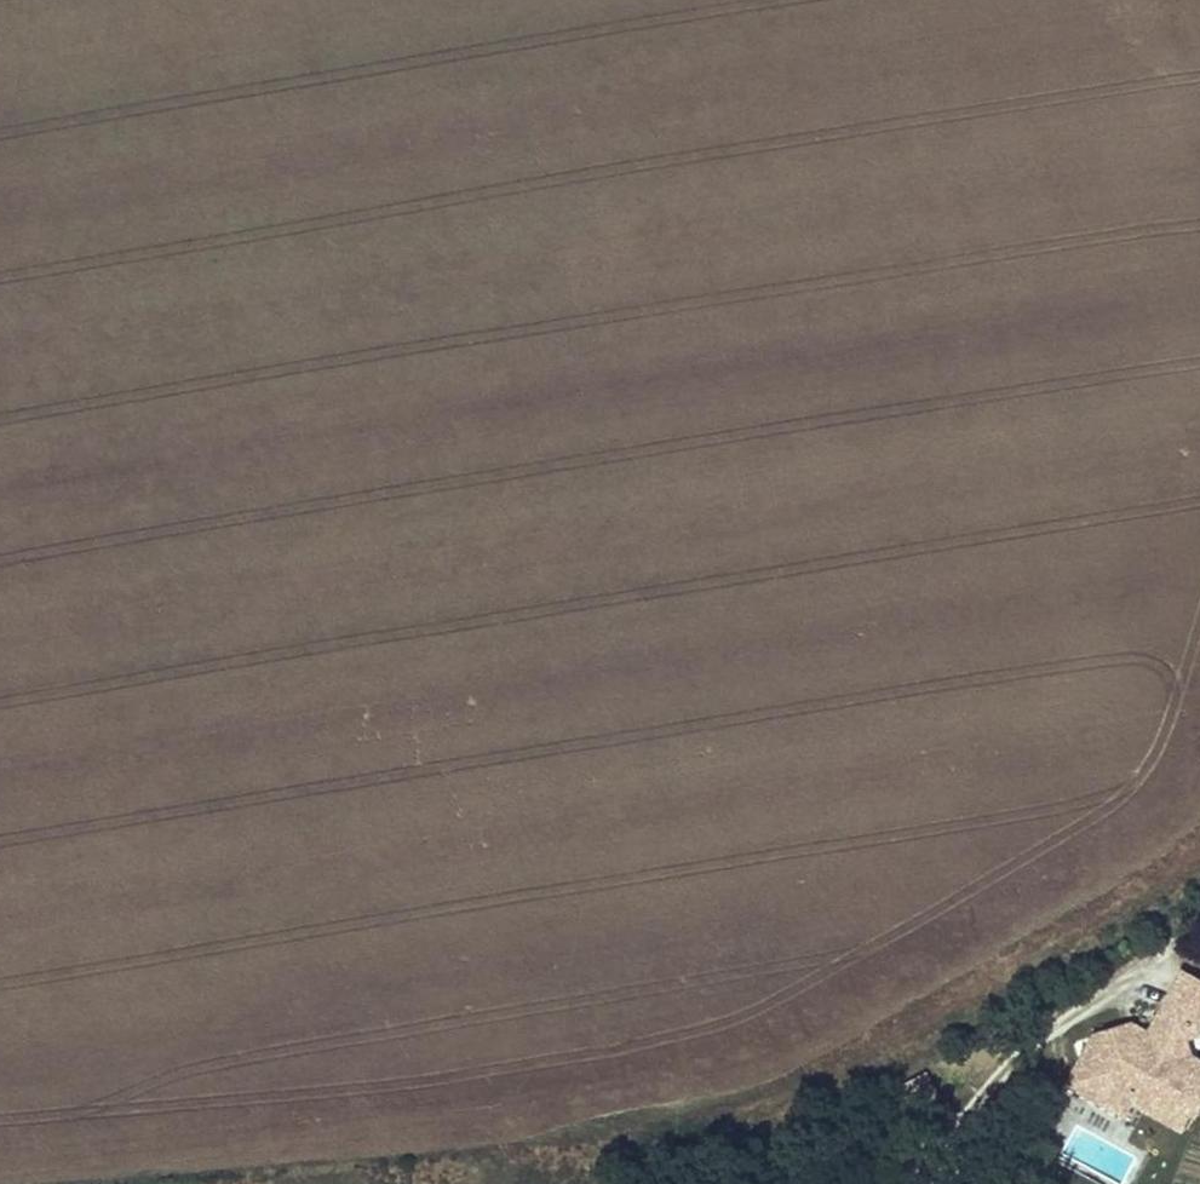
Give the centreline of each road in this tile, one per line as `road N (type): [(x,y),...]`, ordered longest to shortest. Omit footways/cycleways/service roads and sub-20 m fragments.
road 1 (residential): [(918,1183),(941,1092),(1029,1021)]

